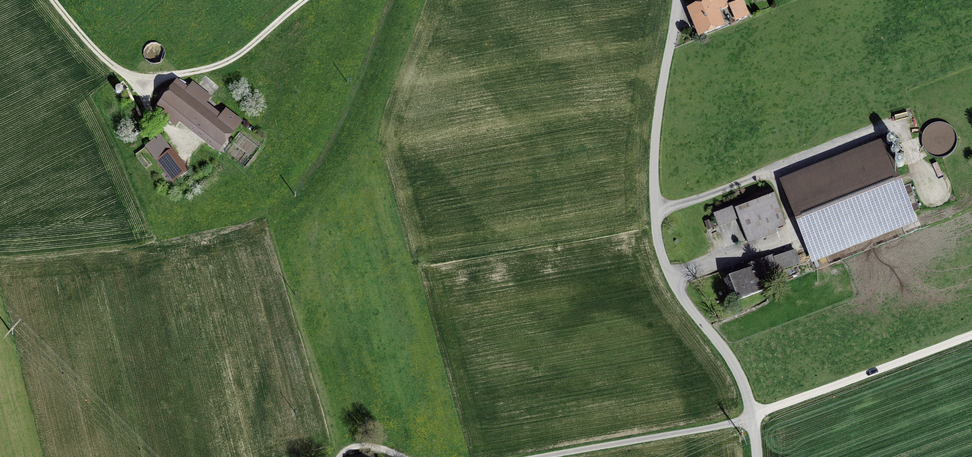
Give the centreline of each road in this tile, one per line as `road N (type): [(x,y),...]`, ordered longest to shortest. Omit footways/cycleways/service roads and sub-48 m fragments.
road 1 (unclassified): [(678,0),(657,131),(658,237),(676,286),(746,385),(758,456)]
road 2 (track): [(305,0),(226,62),(159,78),(108,62),(53,0)]
road 3 (track): [(754,415),(971,335)]

